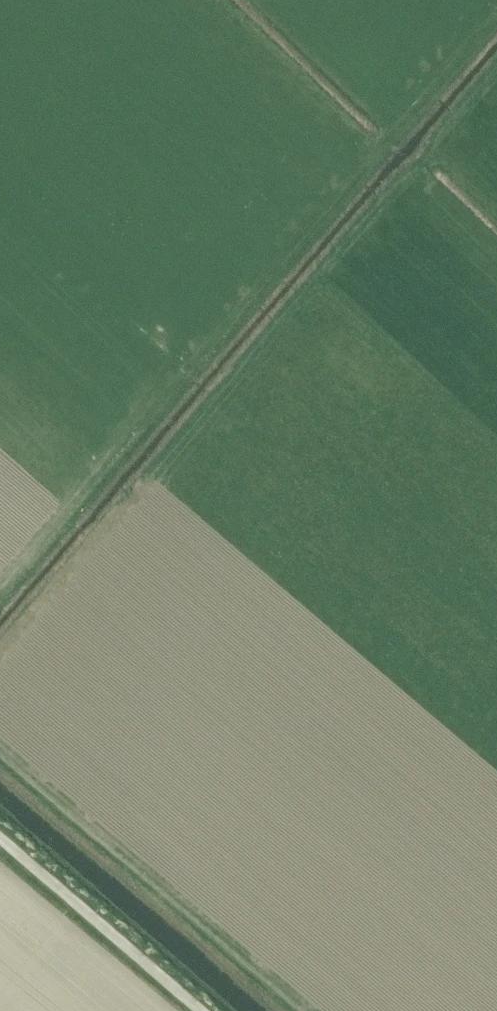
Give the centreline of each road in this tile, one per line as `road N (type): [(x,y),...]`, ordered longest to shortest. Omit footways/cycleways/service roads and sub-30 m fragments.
road 1 (unclassified): [(197,1010),(0,843)]

